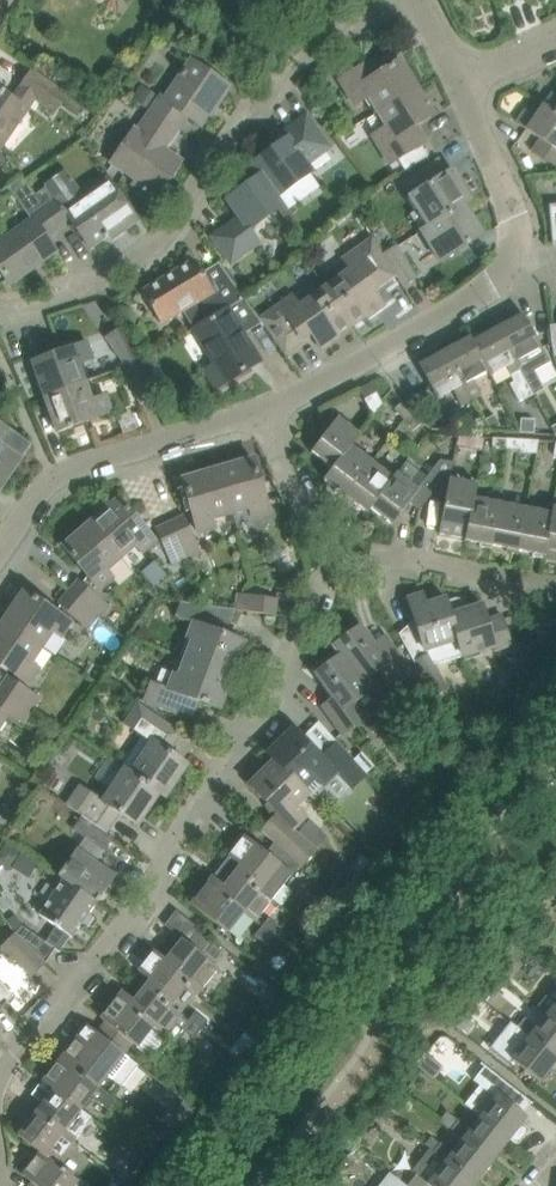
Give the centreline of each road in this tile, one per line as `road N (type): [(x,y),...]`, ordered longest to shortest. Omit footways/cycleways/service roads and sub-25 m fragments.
road 1 (residential): [(0,1067),(151,887),(218,781),(319,609),(321,553)]
road 2 (residential): [(0,310),(14,315),(107,279),(170,222),(237,108),(408,0)]
road 3 (residential): [(271,411),(68,471),(43,488),(0,552)]
road 4 (residential): [(522,264),(498,288),(271,411)]
road 5 (residential): [(555,601),(321,553)]
road 6 (residential): [(464,85),(521,230),(522,264)]
road 7 (residential): [(321,553),(271,411)]

